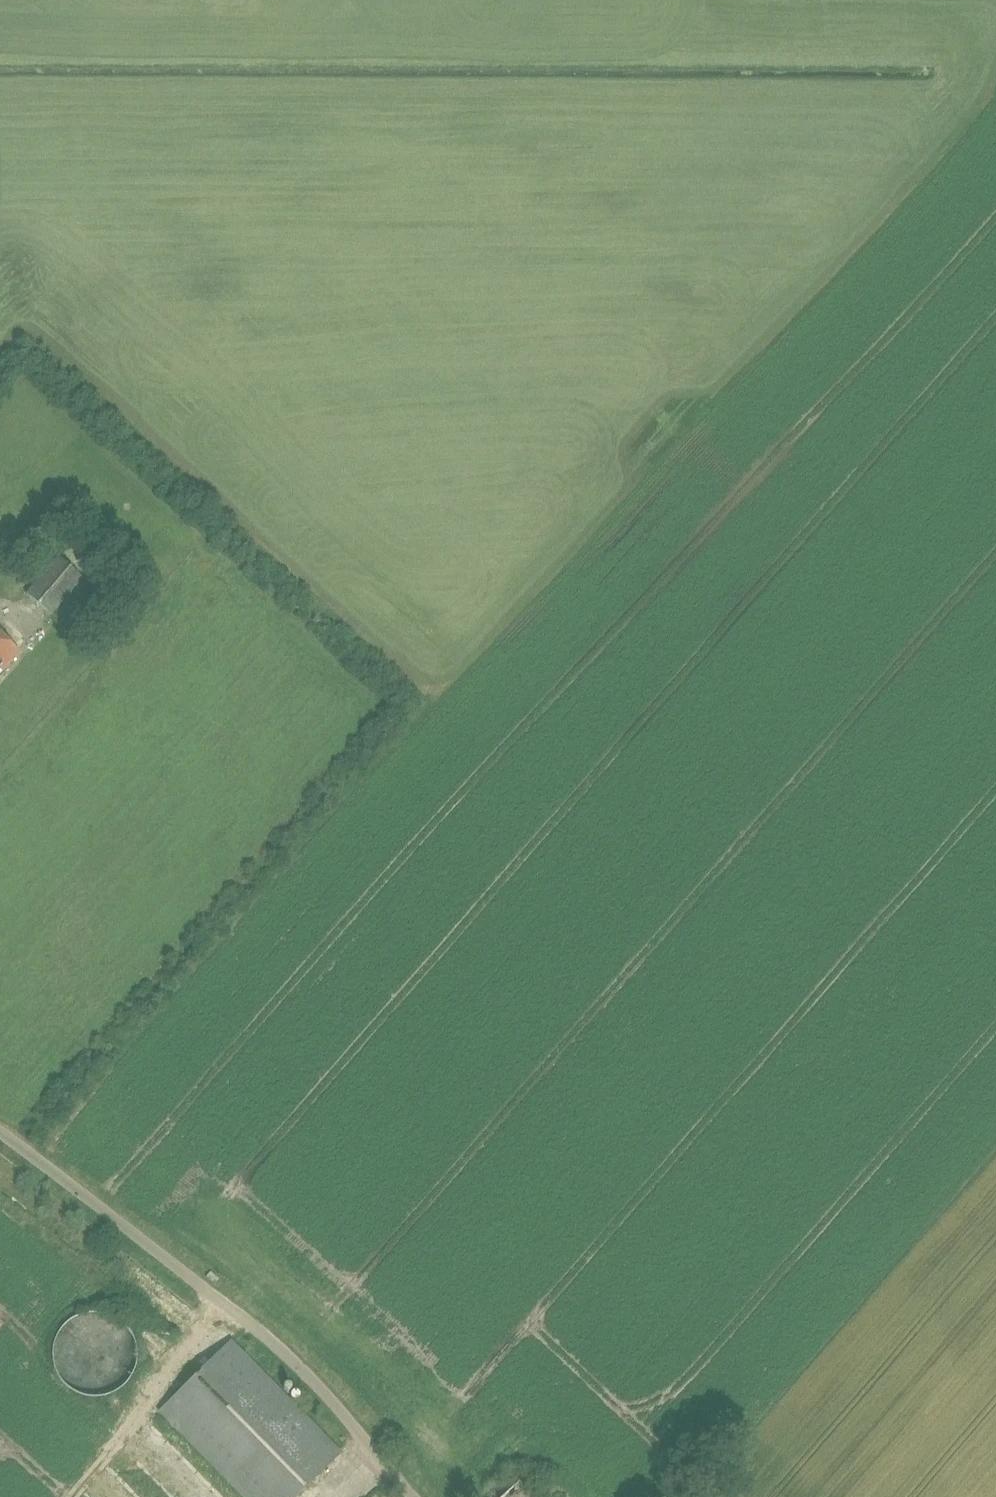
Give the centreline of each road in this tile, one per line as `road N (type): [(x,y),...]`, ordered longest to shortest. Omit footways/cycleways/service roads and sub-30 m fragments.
road 1 (unclassified): [(428,1496),(326,1392),(0,1129)]

